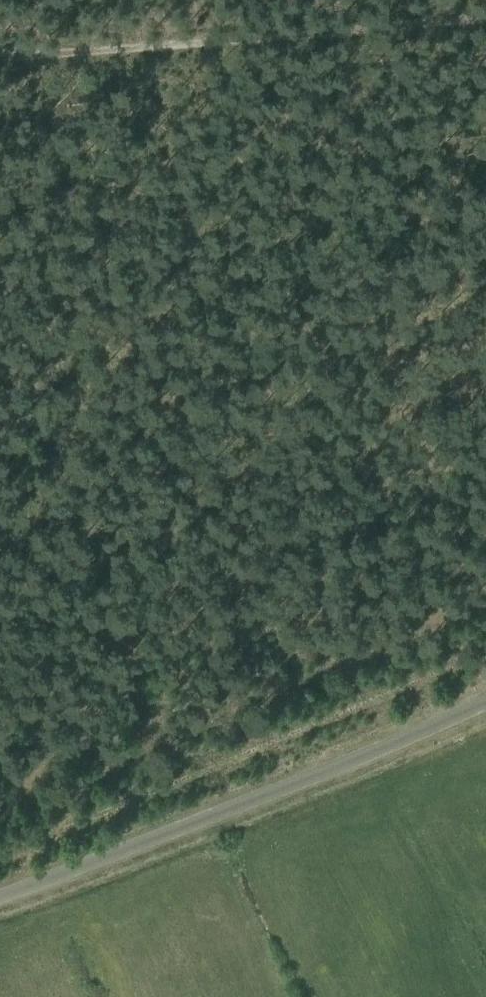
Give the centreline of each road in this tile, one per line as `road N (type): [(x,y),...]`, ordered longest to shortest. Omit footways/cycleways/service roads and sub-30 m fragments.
road 1 (unclassified): [(0,896),(208,823),(485,701)]
road 2 (track): [(485,20),(0,60)]

